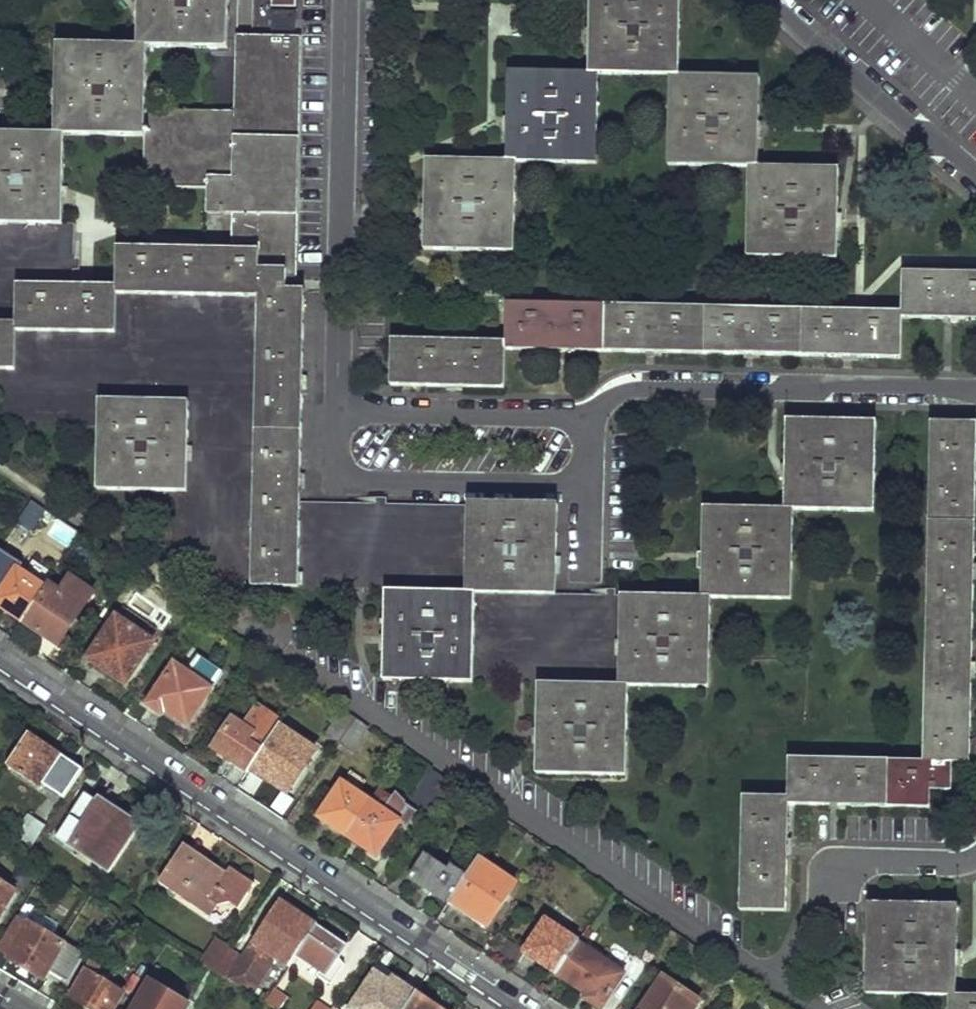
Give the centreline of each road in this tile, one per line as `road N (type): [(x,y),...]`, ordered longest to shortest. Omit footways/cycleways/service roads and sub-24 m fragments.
road 1 (residential): [(518,1008),(0,661)]
road 2 (residential): [(347,0),(341,409)]
road 3 (residential): [(588,419),(603,402),(651,385),(975,394)]
road 4 (residential): [(341,409),(345,472),(364,482),(587,488)]
road 5 (residential): [(777,0),(975,175)]
road 6 (residential): [(588,419),(341,409)]
road 7 (residential): [(836,879),(881,861),(975,858)]

